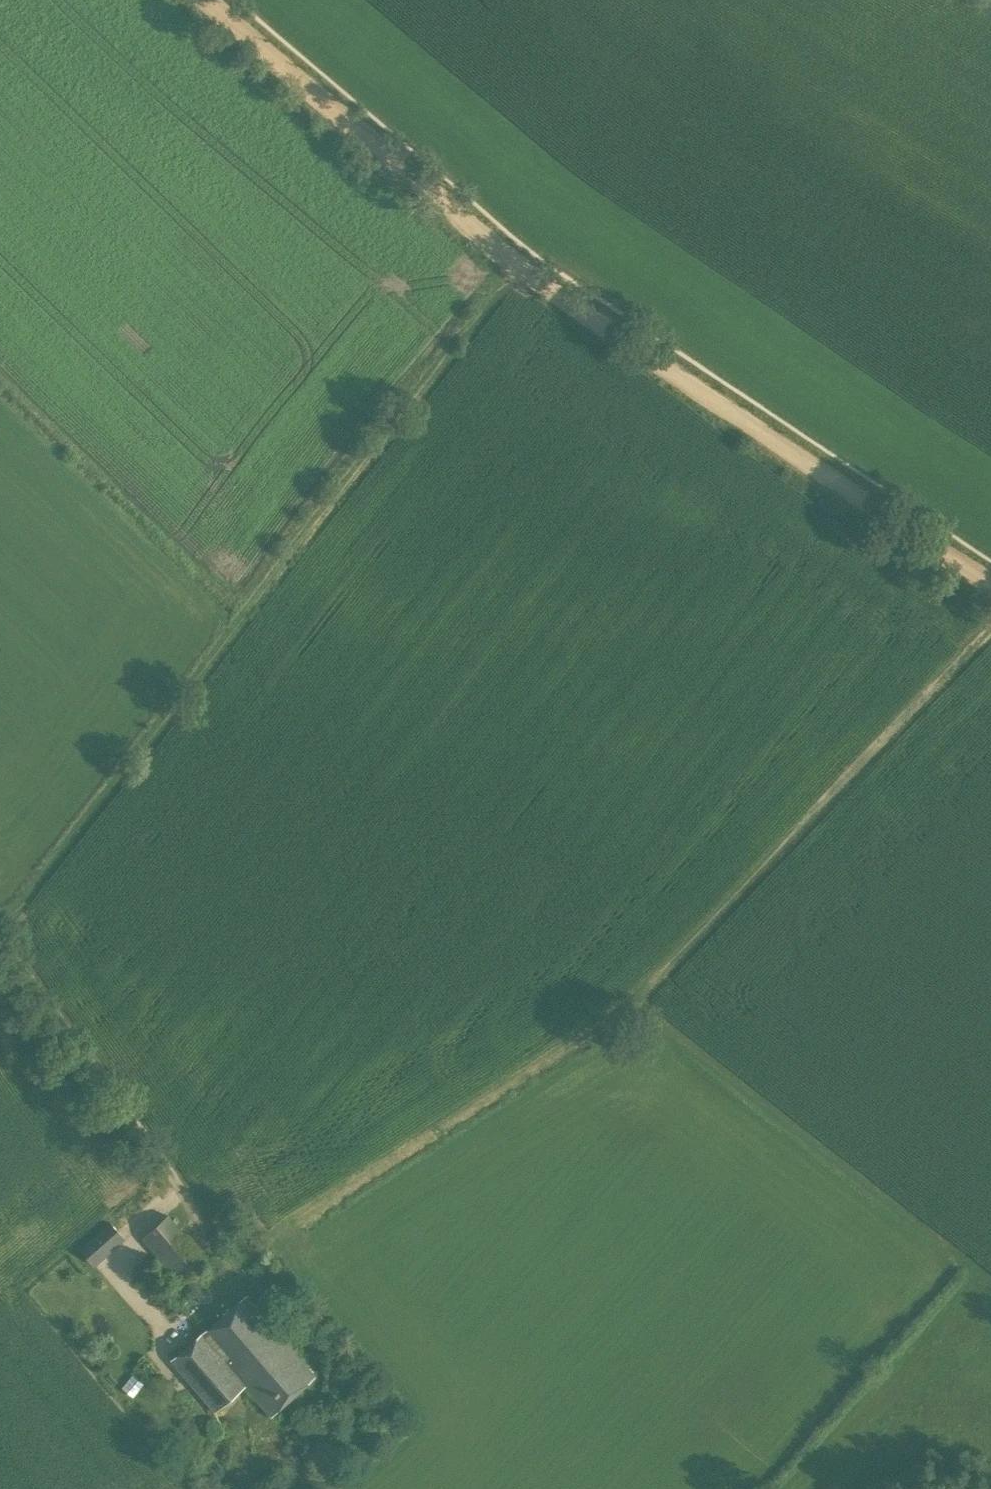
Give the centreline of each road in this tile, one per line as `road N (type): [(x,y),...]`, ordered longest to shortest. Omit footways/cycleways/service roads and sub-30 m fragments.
road 1 (track): [(990,582),(516,261),(203,0)]
road 2 (track): [(990,626),(660,973),(312,1208)]
road 3 (track): [(516,261),(0,912)]
road 4 (track): [(201,1219),(0,941)]

